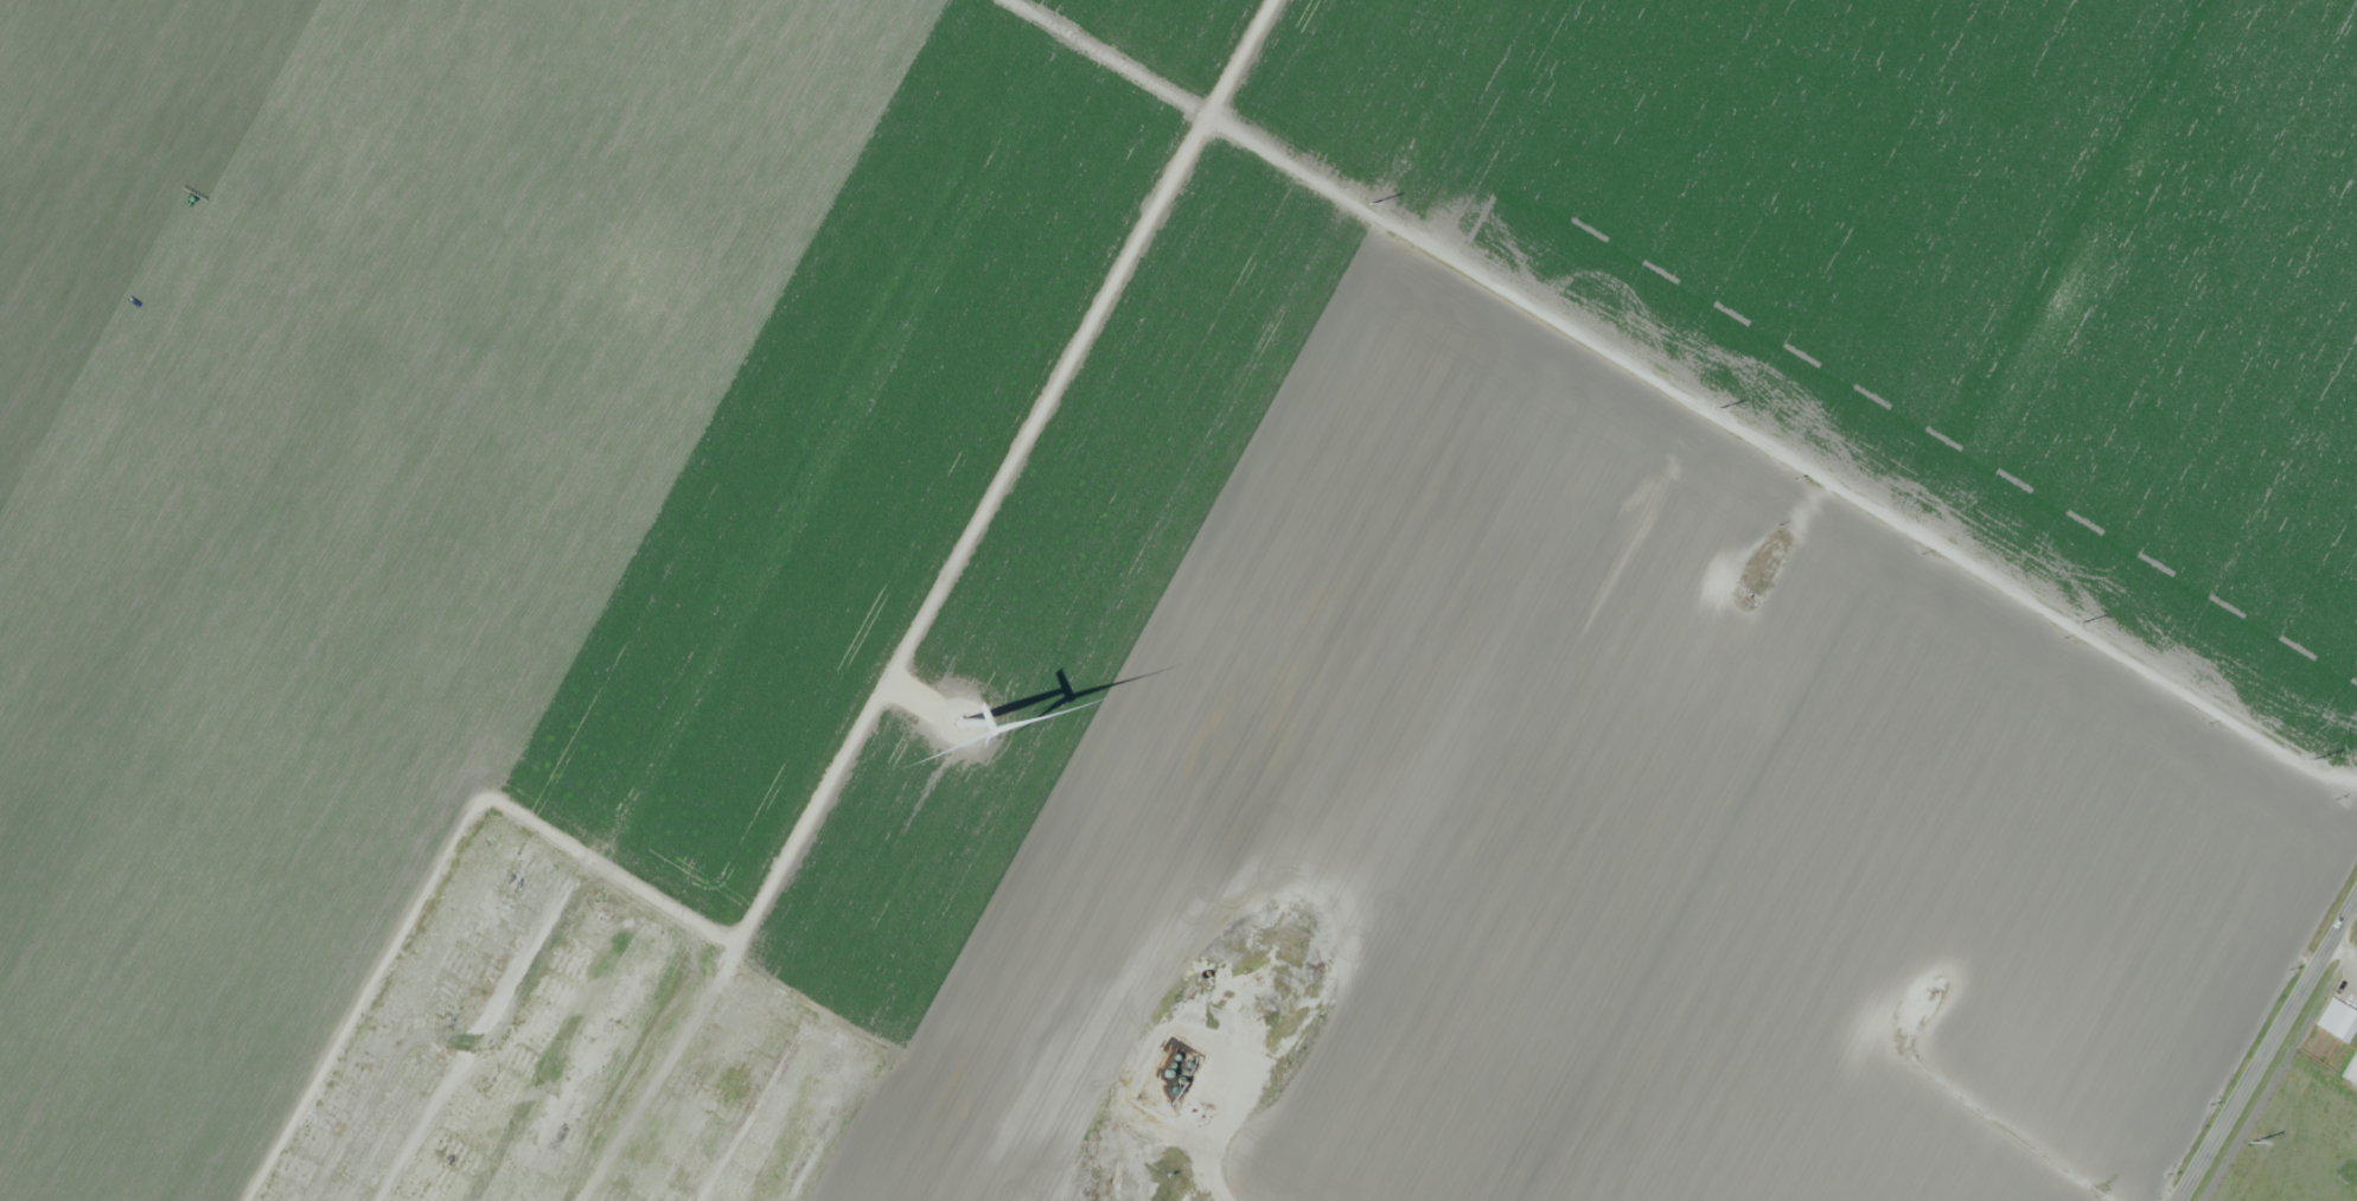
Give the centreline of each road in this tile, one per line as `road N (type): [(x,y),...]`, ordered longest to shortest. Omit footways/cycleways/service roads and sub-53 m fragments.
road 1 (residential): [(2356,779),(2295,764),(1207,113)]
road 2 (residential): [(2177,1200),(2356,895)]

